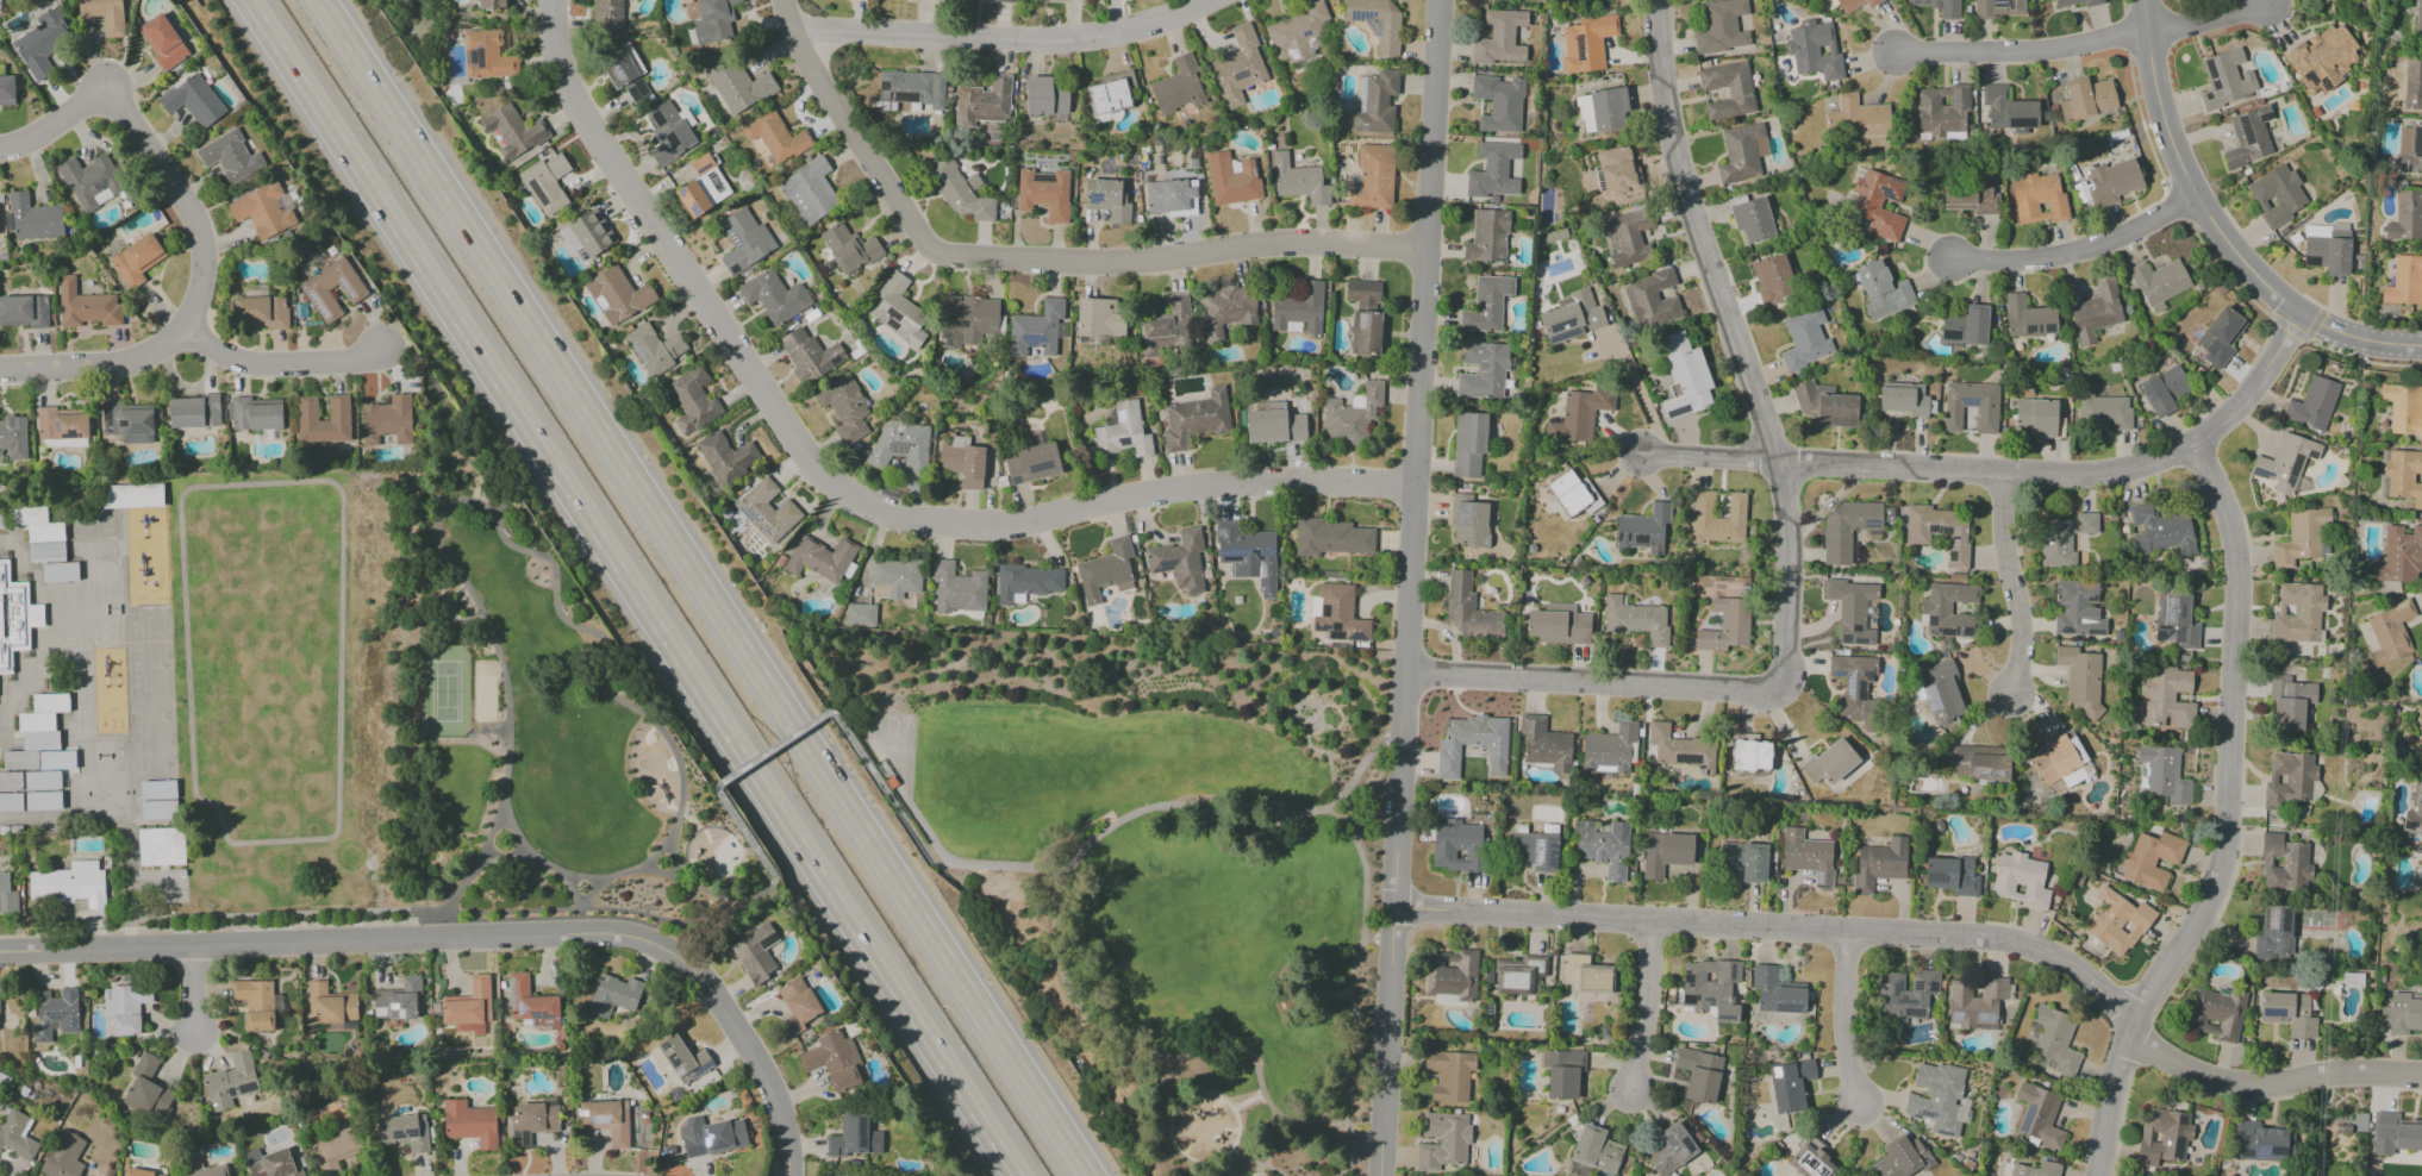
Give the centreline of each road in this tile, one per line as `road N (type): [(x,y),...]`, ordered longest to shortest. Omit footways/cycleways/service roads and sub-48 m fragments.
road 1 (motorway): [(245,0),(1016,1175)]
road 2 (motorway): [(1091,1175),(320,0)]
road 3 (residential): [(1442,0),(1378,1175)]
road 4 (residential): [(557,0),(561,74),(579,112),(824,474),(866,503),(957,531),(1023,526),(1221,483),(1294,477),(1417,488)]
road 5 (residential): [(2421,1080),(2324,1075),(2265,1084),(2199,1074),(2141,1043),(2080,968),(2016,946),(1393,907)]
road 6 (residential): [(793,1175),(797,1149),(743,1036),(664,946),(610,934),(0,957)]
road 7 (residential): [(788,0),(795,31),(932,244),(967,258),(1091,265),(1272,246),(1434,246)]
road 8 (residential): [(1658,0),(1673,149),(1779,459),(1785,657)]
road 9 (residential): [(2126,1026),(2199,918),(2218,875),(2227,815),(2237,592),(2224,511),(2191,445)]
road 10 (residential): [(2297,312),(2253,389),(2226,418),(2149,463),(2114,471),(1999,473),(1779,459)]
road 11 (residential): [(2144,0),(2173,149),(2233,250),(2297,312),(2339,333),(2421,346)]
road 12 (residential): [(1217,0),(1093,39),(795,31)]
road 13 (residential): [(1785,657),(1777,684),(1741,689),(1407,674)]
road 14 (residential): [(0,152),(105,90),(191,218),(202,269),(183,334)]
road 15 (residential): [(385,348),(344,364),(239,369),(183,334),(118,371)]
road 16 (residential): [(2195,196),(2070,254),(1948,257)]
road 17 (residential): [(2147,30),(2037,50),(1902,52)]
road 18 (residential): [(1999,473),(2020,625),(2009,695)]
road 19 (residential): [(1854,937),(1853,1043),(1866,1103)]
road 20 (residential): [(1658,927),(1633,1091)]
road 21 (residential): [(2093,1175),(2126,1026)]
road 22 (residential): [(1779,459),(1638,453)]
road 23 (residential): [(2264,4),(2206,23),(2147,30)]

